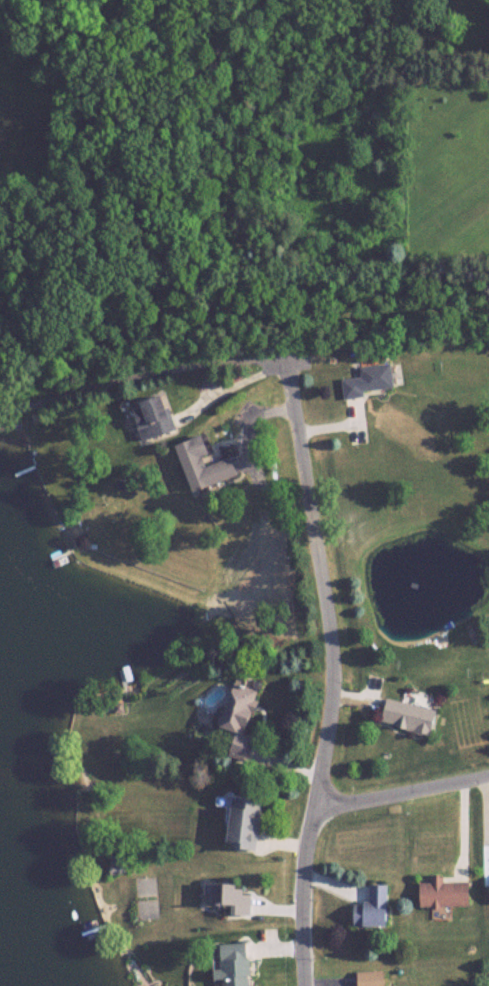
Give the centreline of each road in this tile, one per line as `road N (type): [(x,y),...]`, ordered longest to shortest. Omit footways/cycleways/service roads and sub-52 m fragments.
road 1 (residential): [(306,985),(306,858),(330,704),(325,587)]
road 2 (residential): [(261,365),(127,375),(0,409)]
road 3 (residential): [(325,587),(280,371),(261,365)]
road 4 (residential): [(312,808),(488,778)]

